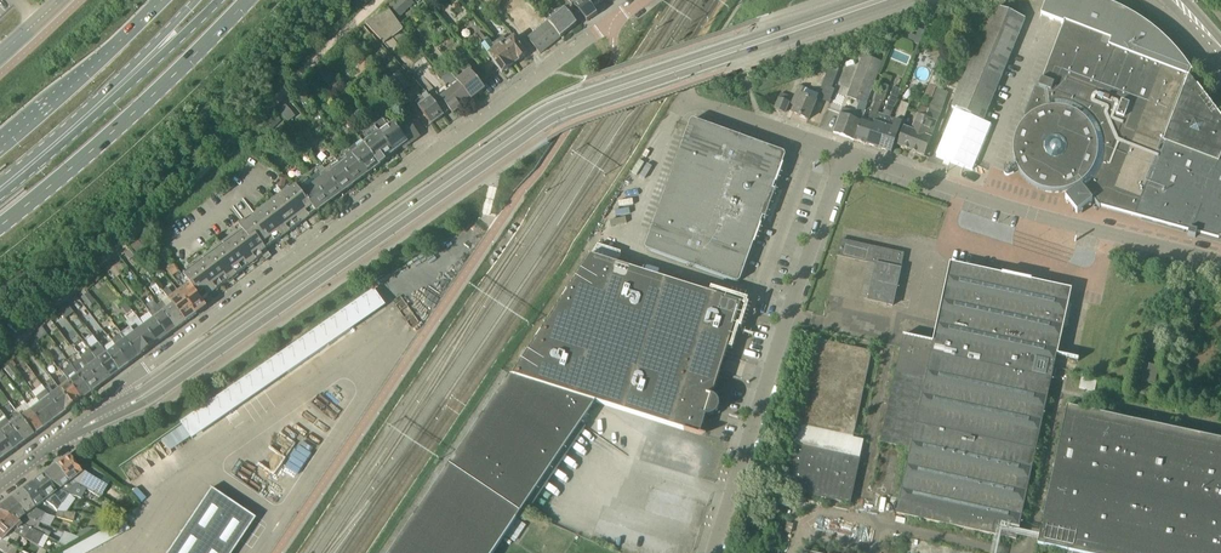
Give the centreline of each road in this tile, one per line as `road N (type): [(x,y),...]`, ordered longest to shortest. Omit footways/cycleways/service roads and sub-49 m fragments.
road 1 (tertiary): [(116,410),(155,391),(554,113),(876,0)]
road 2 (unclassified): [(116,410),(111,396),(643,0)]
road 3 (unclassified): [(713,552),(768,368),(847,153)]
road 4 (unclassified): [(847,153),(1039,217),(1220,261)]
road 5 (secondary): [(0,227),(250,0)]
road 6 (unclassified): [(620,249),(667,133),(691,102),(847,153)]
road 7 (primary): [(0,190),(180,27)]
road 8 (secondary): [(161,0),(0,149)]
road 9 (tertiary): [(0,486),(116,410)]

